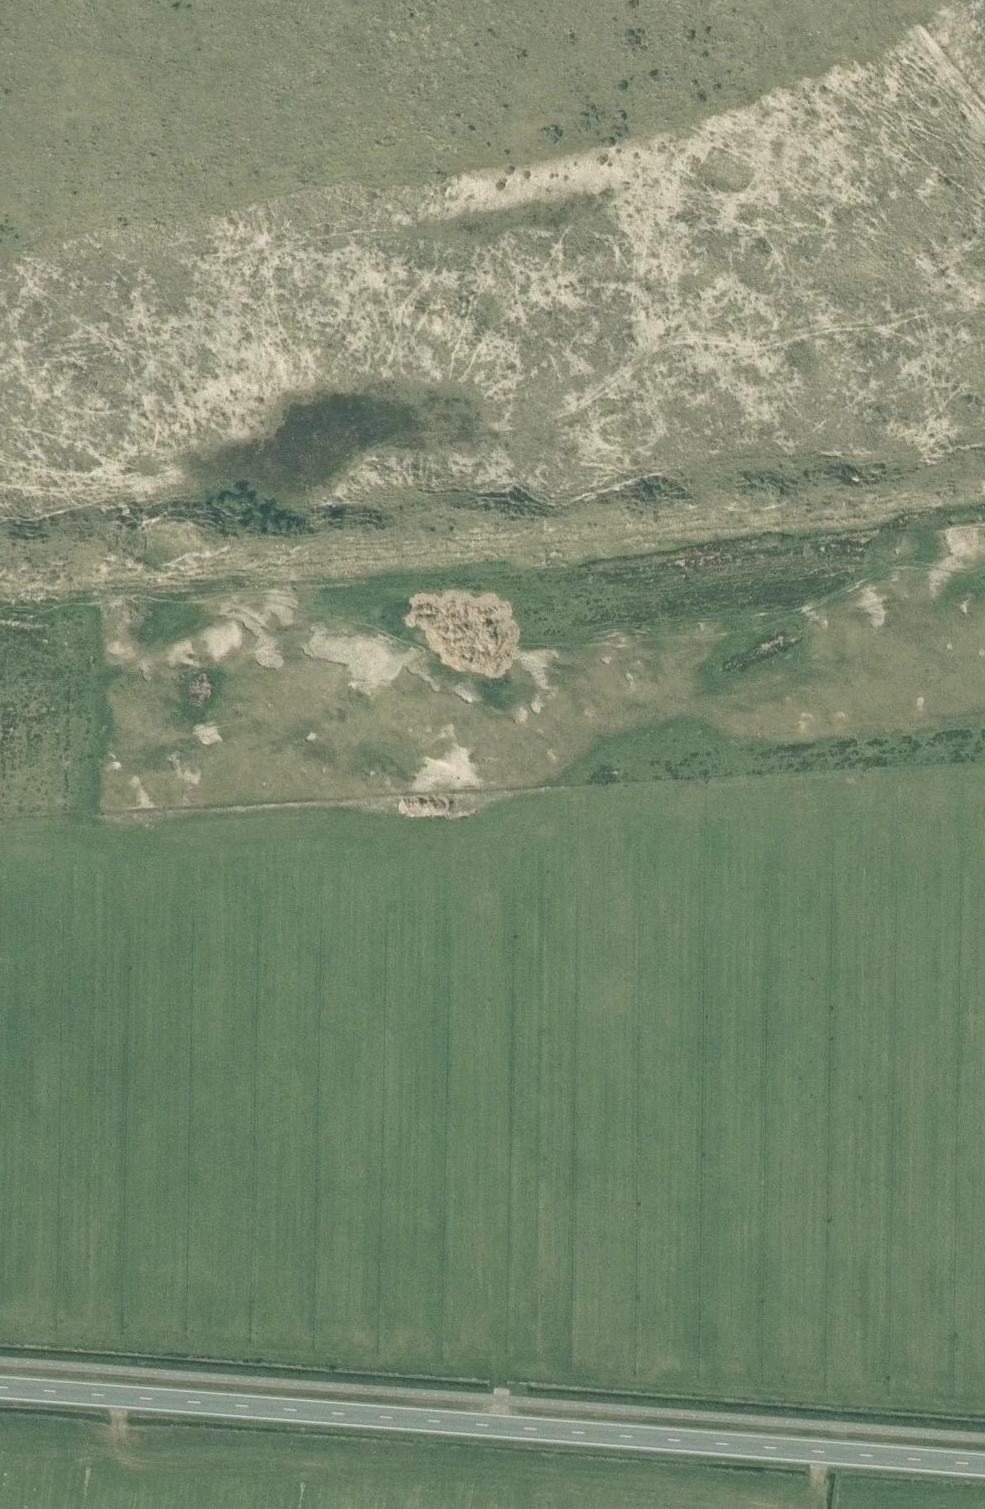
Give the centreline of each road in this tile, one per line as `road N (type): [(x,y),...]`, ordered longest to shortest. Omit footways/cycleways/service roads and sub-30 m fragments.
road 1 (secondary): [(0,1387),(984,1464)]

